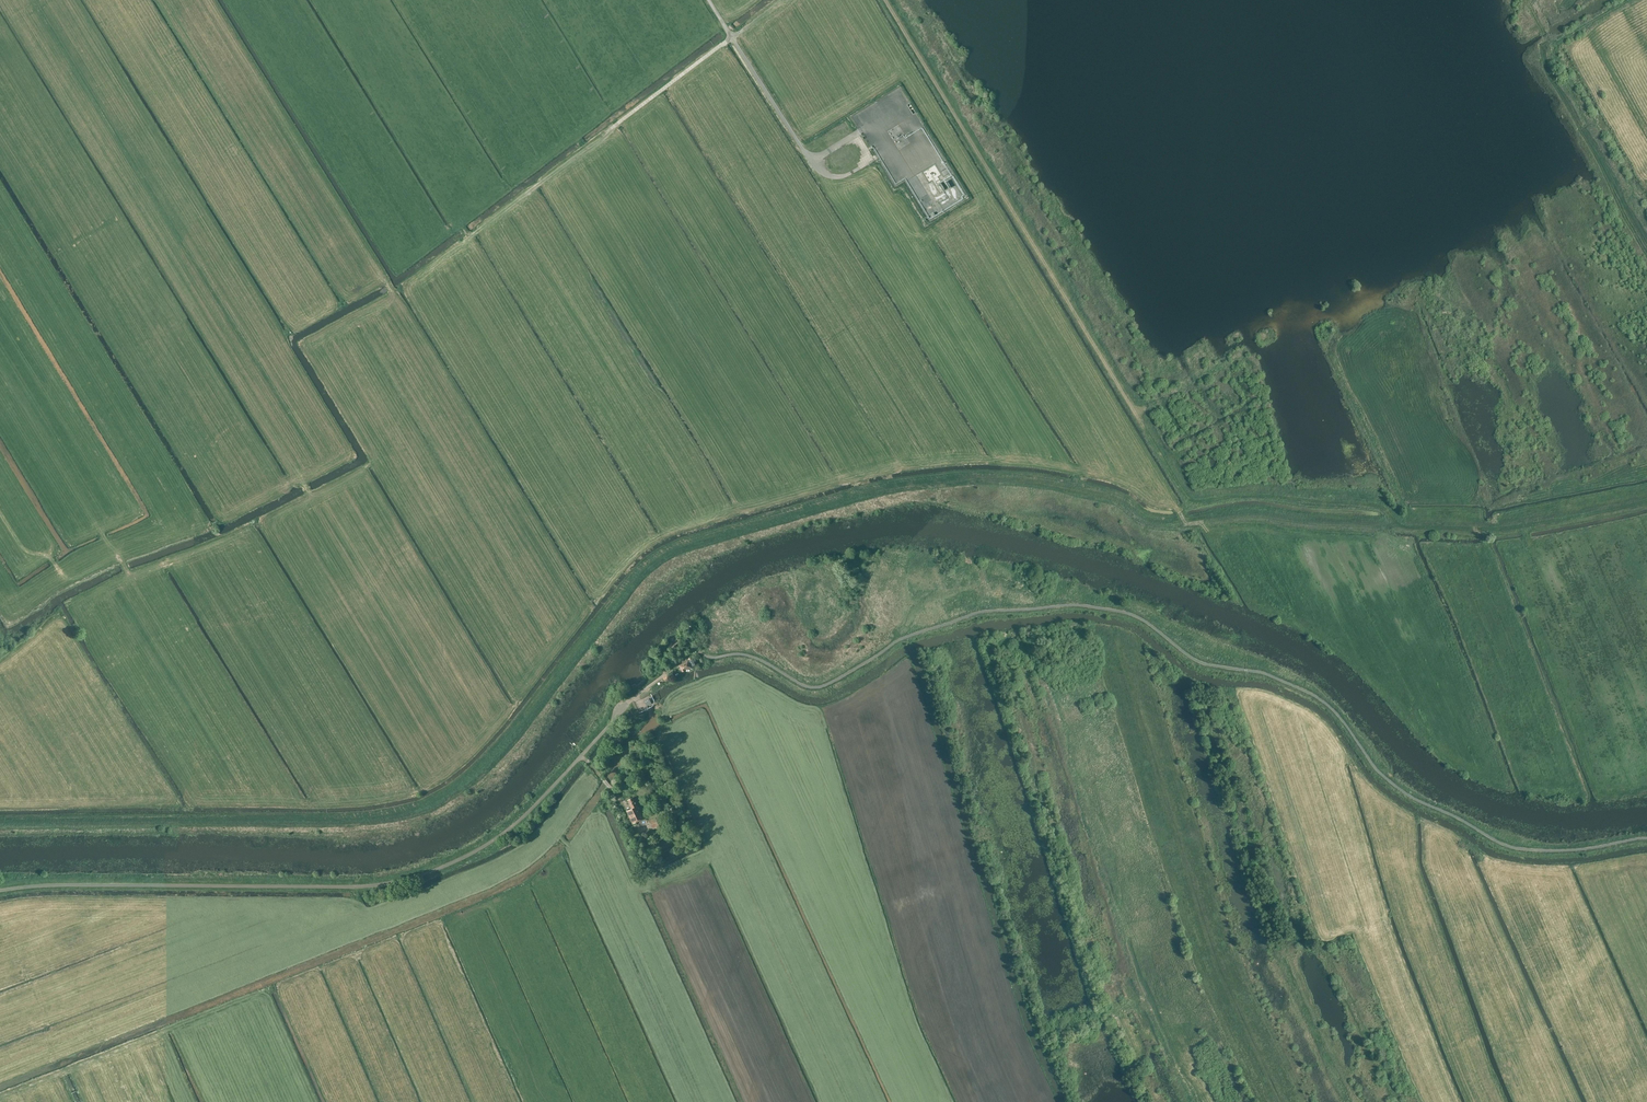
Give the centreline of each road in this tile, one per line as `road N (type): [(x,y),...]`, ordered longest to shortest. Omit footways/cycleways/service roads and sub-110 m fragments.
road 1 (unclassified): [(0,891),(352,888),(410,879),(513,826),(627,703)]
road 2 (track): [(616,125),(781,0)]

